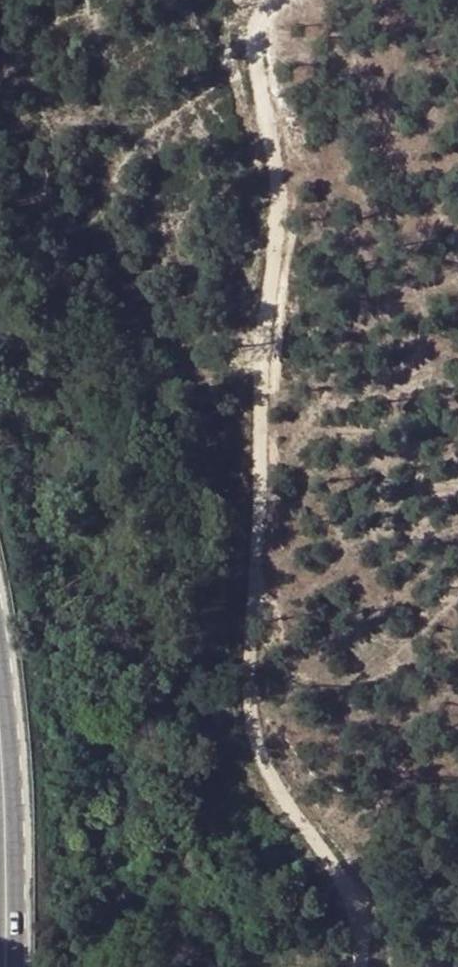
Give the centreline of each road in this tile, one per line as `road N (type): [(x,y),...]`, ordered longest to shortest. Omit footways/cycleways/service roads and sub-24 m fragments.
road 1 (secondary): [(15,966),(19,826),(0,654)]

